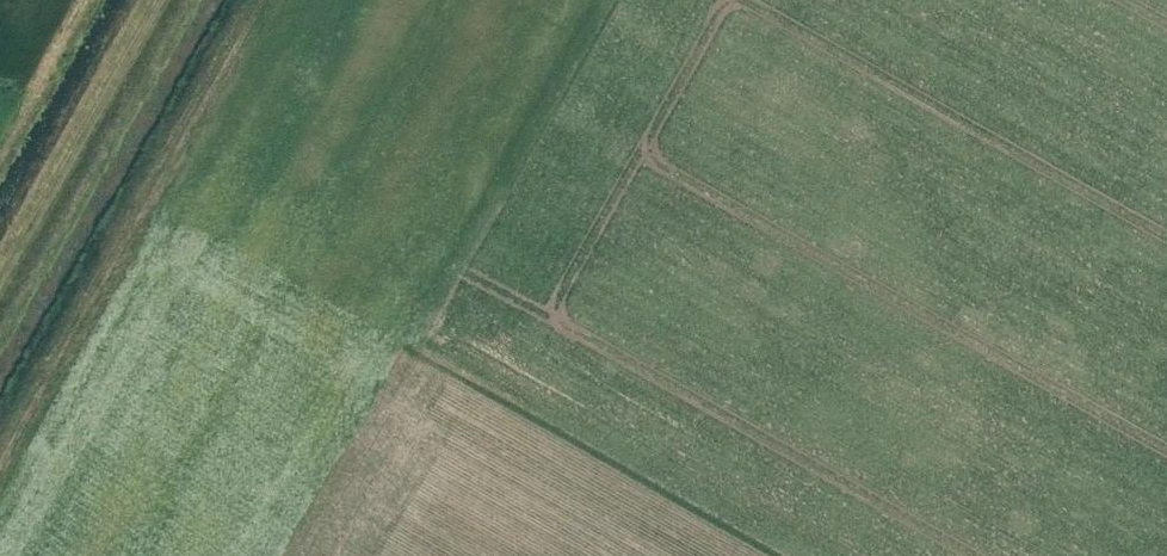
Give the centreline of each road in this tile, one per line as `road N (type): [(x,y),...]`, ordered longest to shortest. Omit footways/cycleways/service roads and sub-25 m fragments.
road 1 (track): [(162,0),(0,281)]

